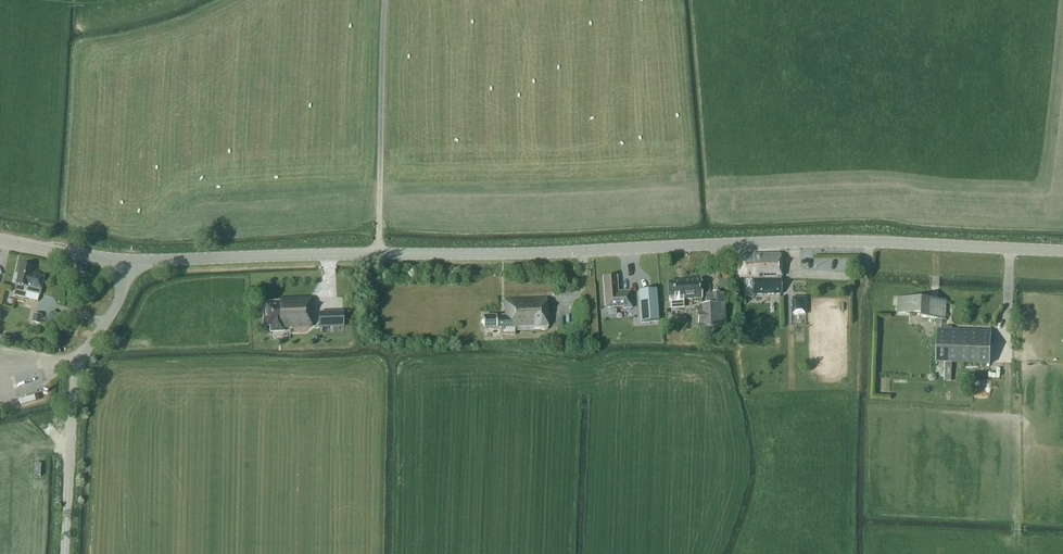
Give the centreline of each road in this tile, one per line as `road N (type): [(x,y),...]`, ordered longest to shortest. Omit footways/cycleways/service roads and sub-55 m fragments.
road 1 (tertiary): [(1062,251),(823,241),(378,254)]
road 2 (unclassified): [(65,553),(76,377),(116,307),(124,260)]
road 3 (tertiary): [(124,260),(378,254)]
road 4 (tertiary): [(124,260),(0,240)]

